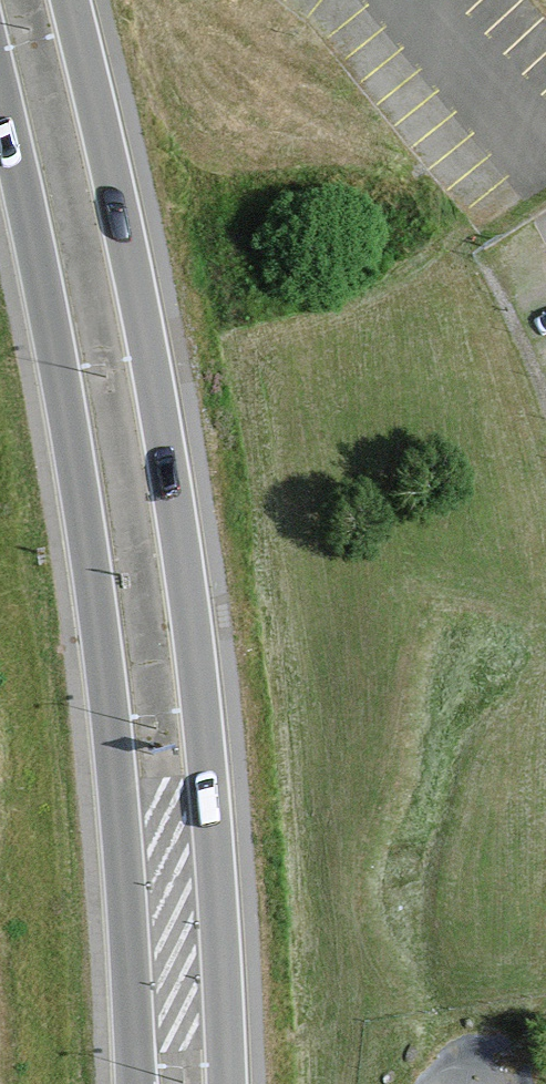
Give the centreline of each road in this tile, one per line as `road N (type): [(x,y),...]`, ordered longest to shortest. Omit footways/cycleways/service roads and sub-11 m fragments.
road 1 (secondary): [(227,1083),(194,647),(123,203),(71,0)]
road 2 (secondary): [(0,102),(73,429),(118,773),(142,1083)]

